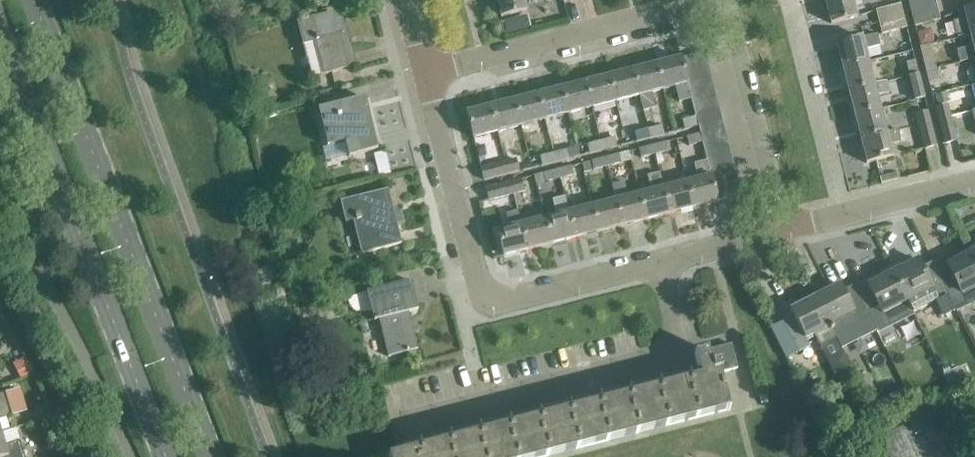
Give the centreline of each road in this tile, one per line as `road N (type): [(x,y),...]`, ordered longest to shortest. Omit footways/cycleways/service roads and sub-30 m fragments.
road 1 (secondary): [(209,456),(33,0)]
road 2 (secondary): [(0,26),(162,456)]
road 3 (residential): [(659,265),(511,303),(489,301),(478,287),(423,74)]
road 4 (residential): [(403,416),(677,347),(659,265)]
road 5 (residential): [(423,74),(709,4)]
road 6 (residential): [(767,236),(709,4)]
road 7 (residential): [(791,0),(843,215)]
road 8 (residential): [(843,215),(974,181)]

